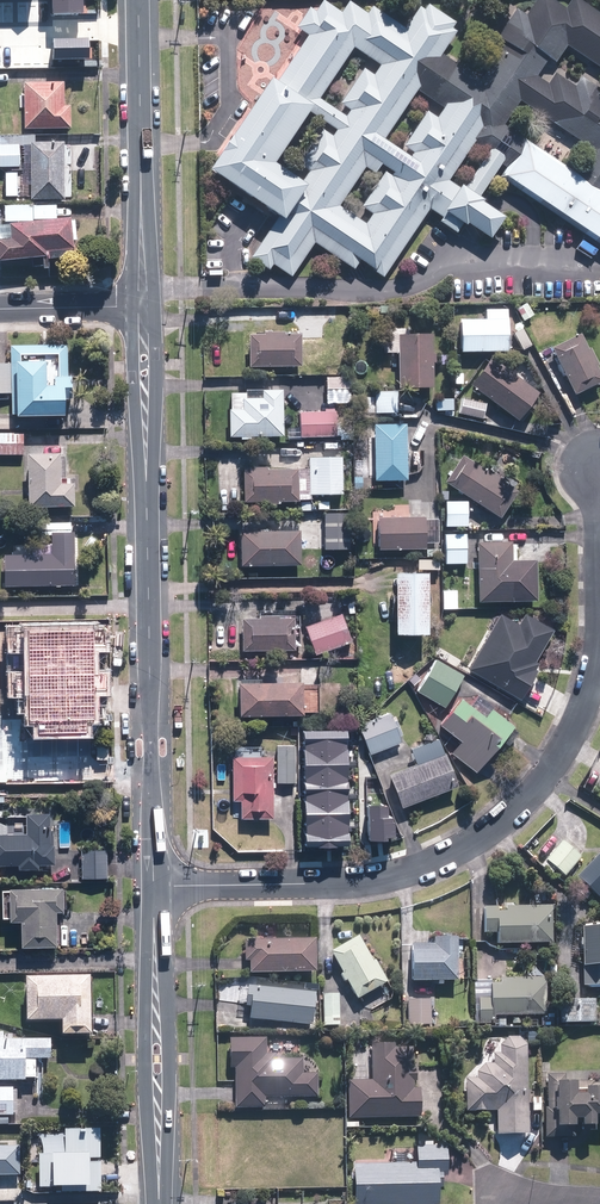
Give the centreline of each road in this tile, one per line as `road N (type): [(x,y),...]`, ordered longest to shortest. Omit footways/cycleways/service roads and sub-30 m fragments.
road 1 (residential): [(599,611),(596,668),(569,739),(539,786),(486,833),(428,865),(367,883),(152,889)]
road 2 (tertiary): [(143,309),(152,889)]
road 3 (tertiary): [(152,889),(158,1203)]
road 4 (tertiary): [(137,0),(143,309)]
road 5 (residential): [(143,309),(0,309)]

